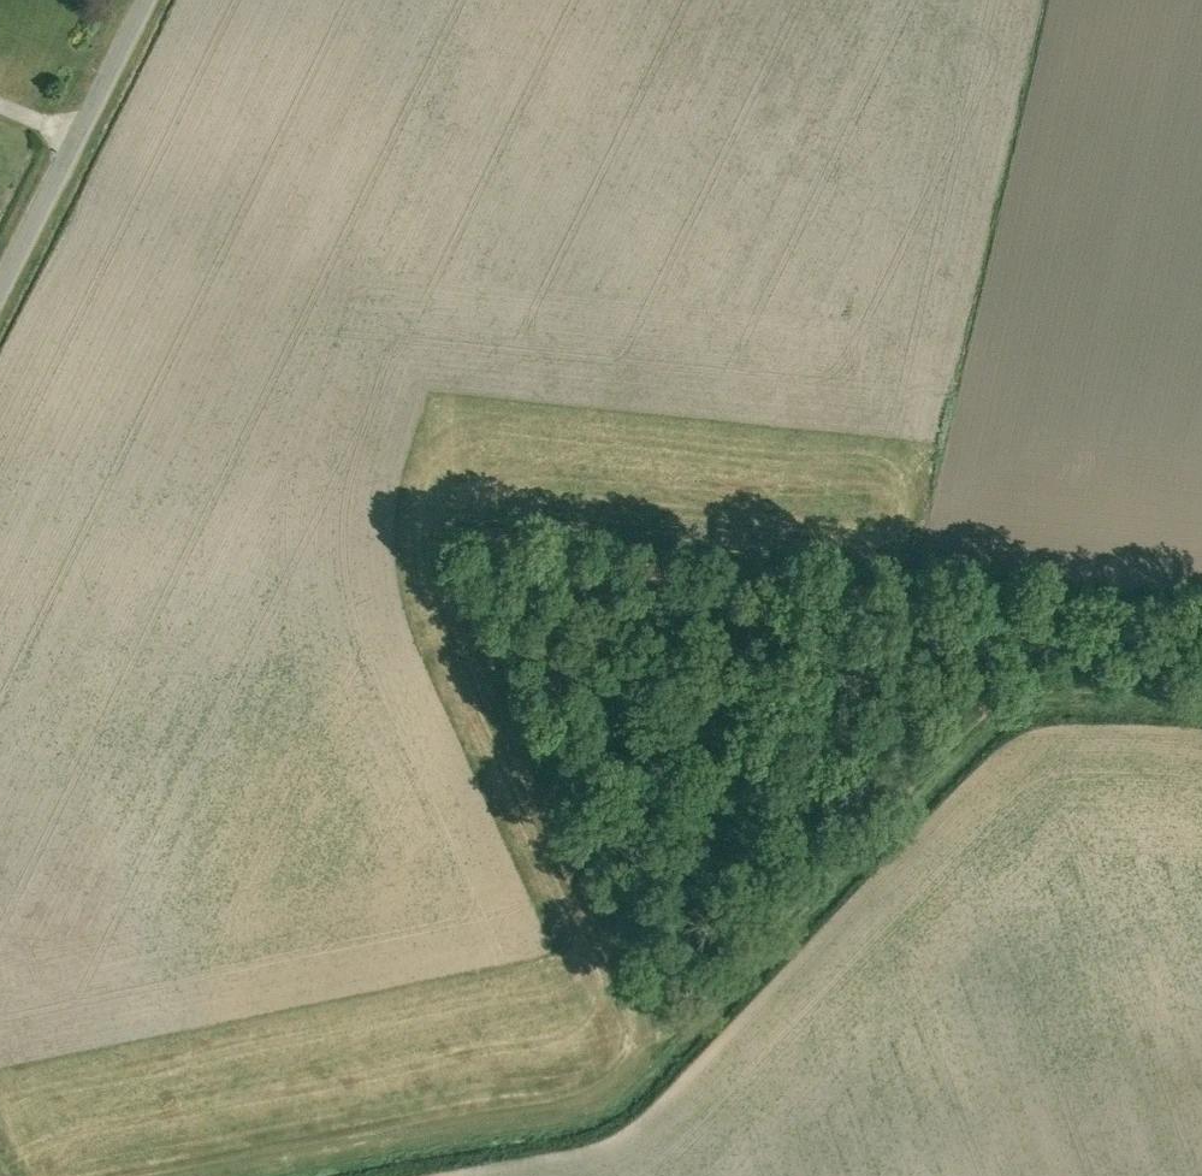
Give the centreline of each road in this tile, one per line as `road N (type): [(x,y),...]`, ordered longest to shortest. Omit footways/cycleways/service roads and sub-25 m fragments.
road 1 (unclassified): [(0,287),(143,0)]

